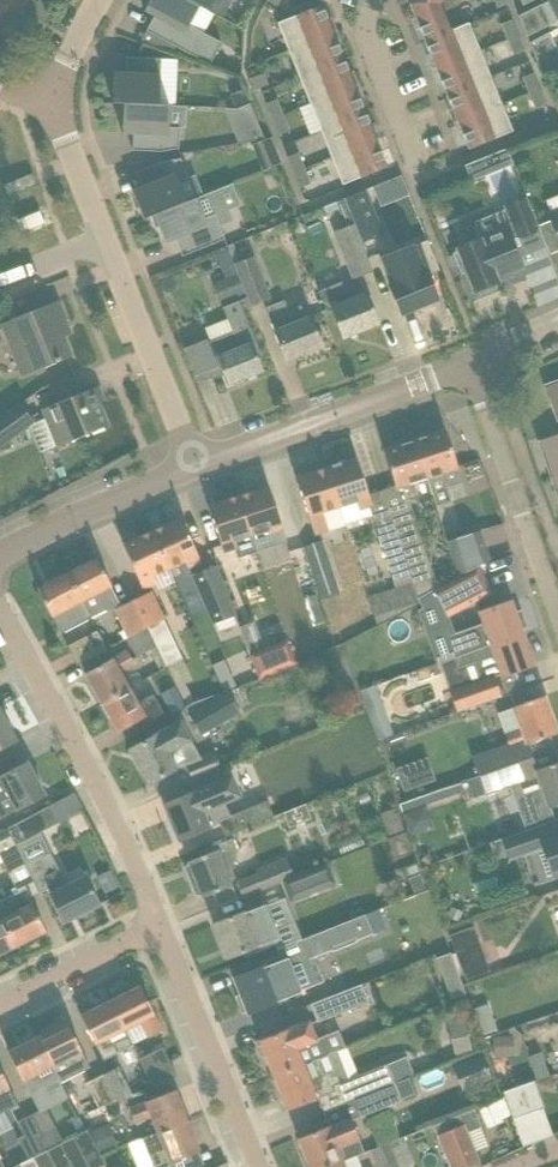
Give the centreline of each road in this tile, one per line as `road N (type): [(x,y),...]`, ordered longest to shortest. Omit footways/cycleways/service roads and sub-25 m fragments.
road 1 (residential): [(162,926),(103,795),(0,612)]
road 2 (unclassified): [(195,467),(467,361)]
road 3 (residential): [(467,361),(557,614)]
road 4 (residential): [(258,1166),(162,926)]
road 5 (residential): [(195,467),(106,238)]
road 6 (residential): [(374,0),(364,29),(425,186),(461,169)]
road 7 (unclassified): [(0,556),(195,467)]
road 8 (residential): [(0,1006),(162,926)]
road 9 (residential): [(106,238),(53,97)]

